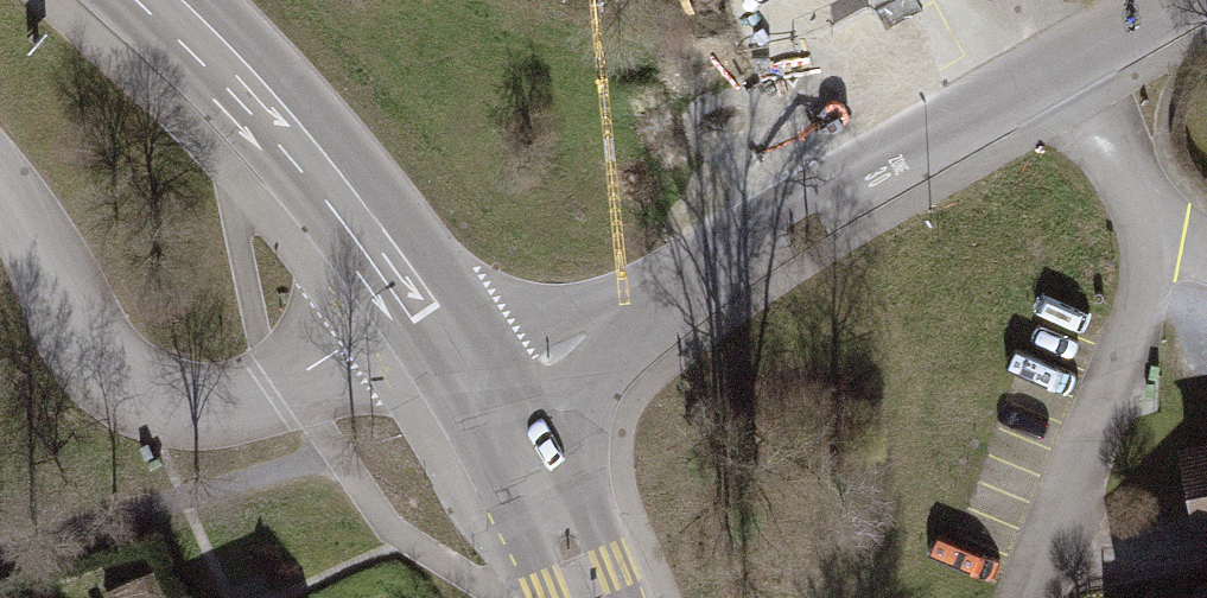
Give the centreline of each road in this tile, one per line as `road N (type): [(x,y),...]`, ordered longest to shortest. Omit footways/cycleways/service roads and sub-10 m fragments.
road 1 (residential): [(488,395),(1073,59)]
road 2 (tertiary): [(488,395),(424,298),(232,79),(149,0)]
road 3 (residential): [(1014,597),(1151,247)]
road 4 (tertiary): [(590,597),(488,395)]
road 5 (residential): [(1151,247),(1140,192),(1073,59)]
road 6 (residential): [(1073,59),(1179,0)]

